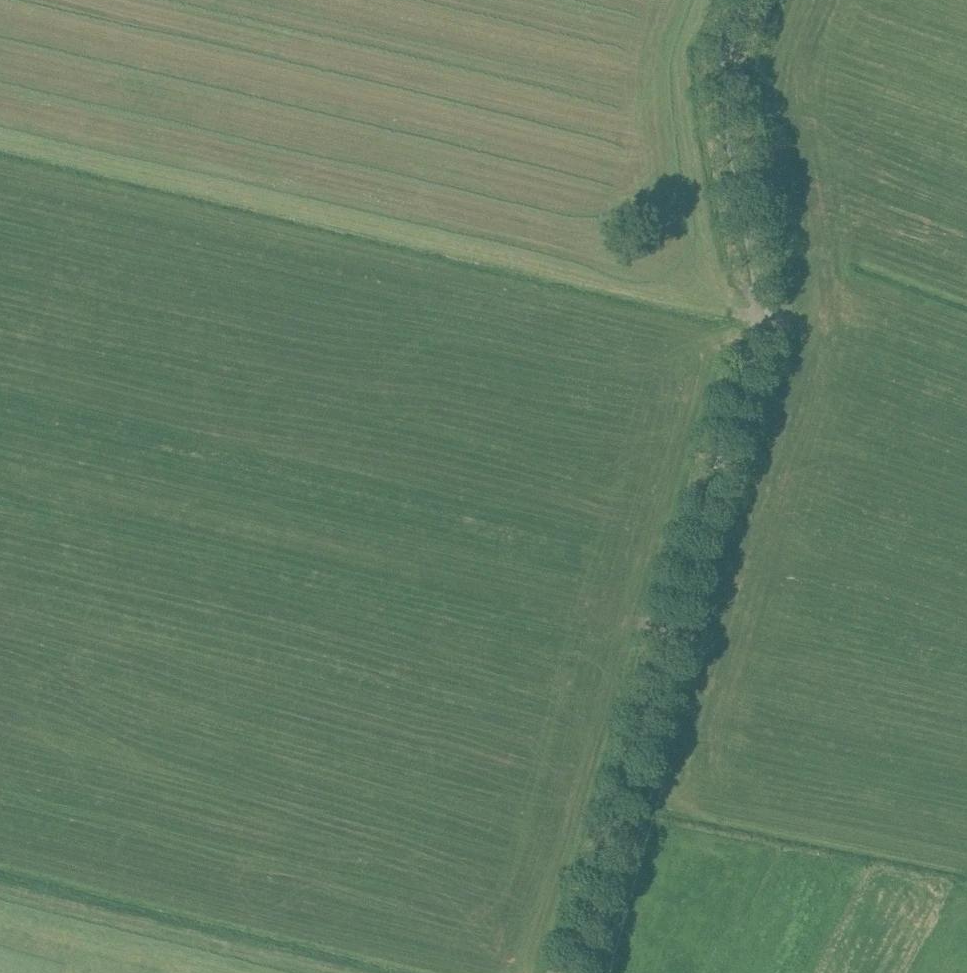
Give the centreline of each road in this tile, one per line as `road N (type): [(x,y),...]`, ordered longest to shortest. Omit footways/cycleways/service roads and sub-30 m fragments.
road 1 (unclassified): [(582,972),(761,353),(758,257),(733,96),(734,68),(758,0)]

